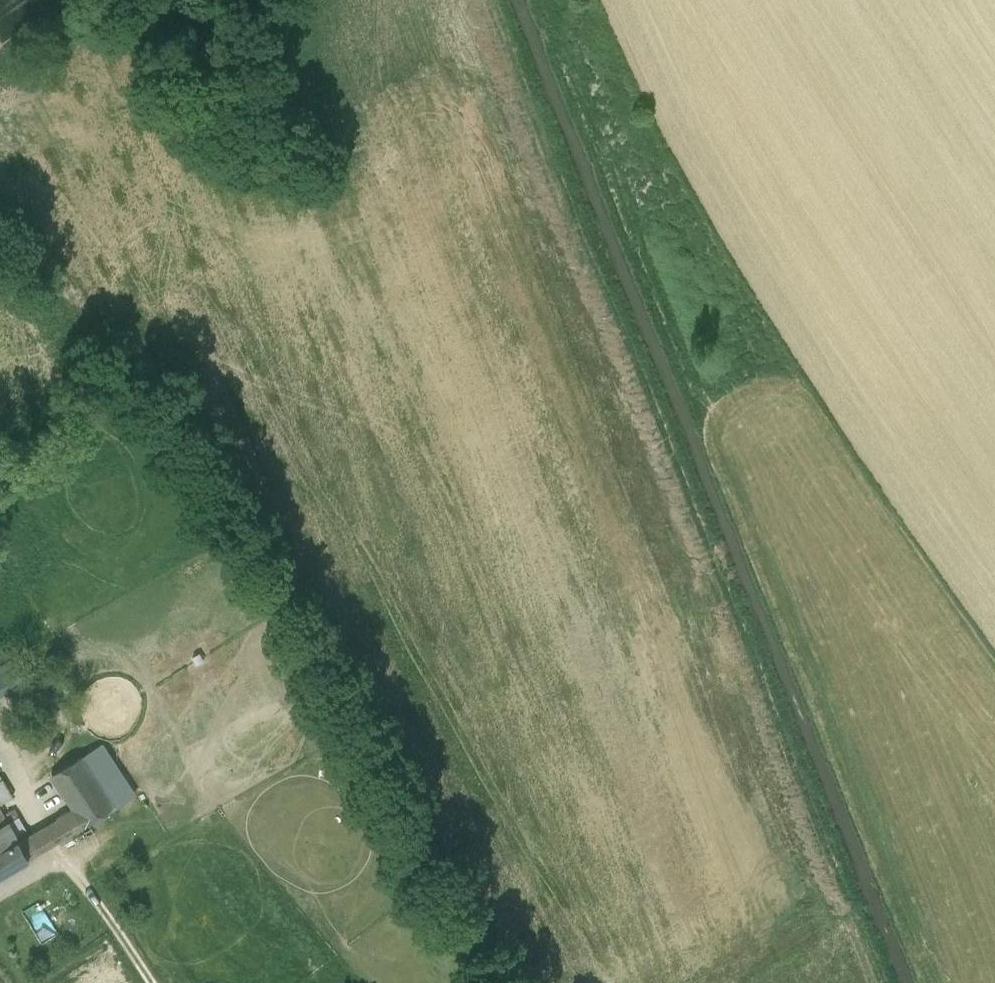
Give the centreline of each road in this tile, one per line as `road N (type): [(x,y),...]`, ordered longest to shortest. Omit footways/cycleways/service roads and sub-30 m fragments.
road 1 (unclassified): [(69,864),(158,982)]

